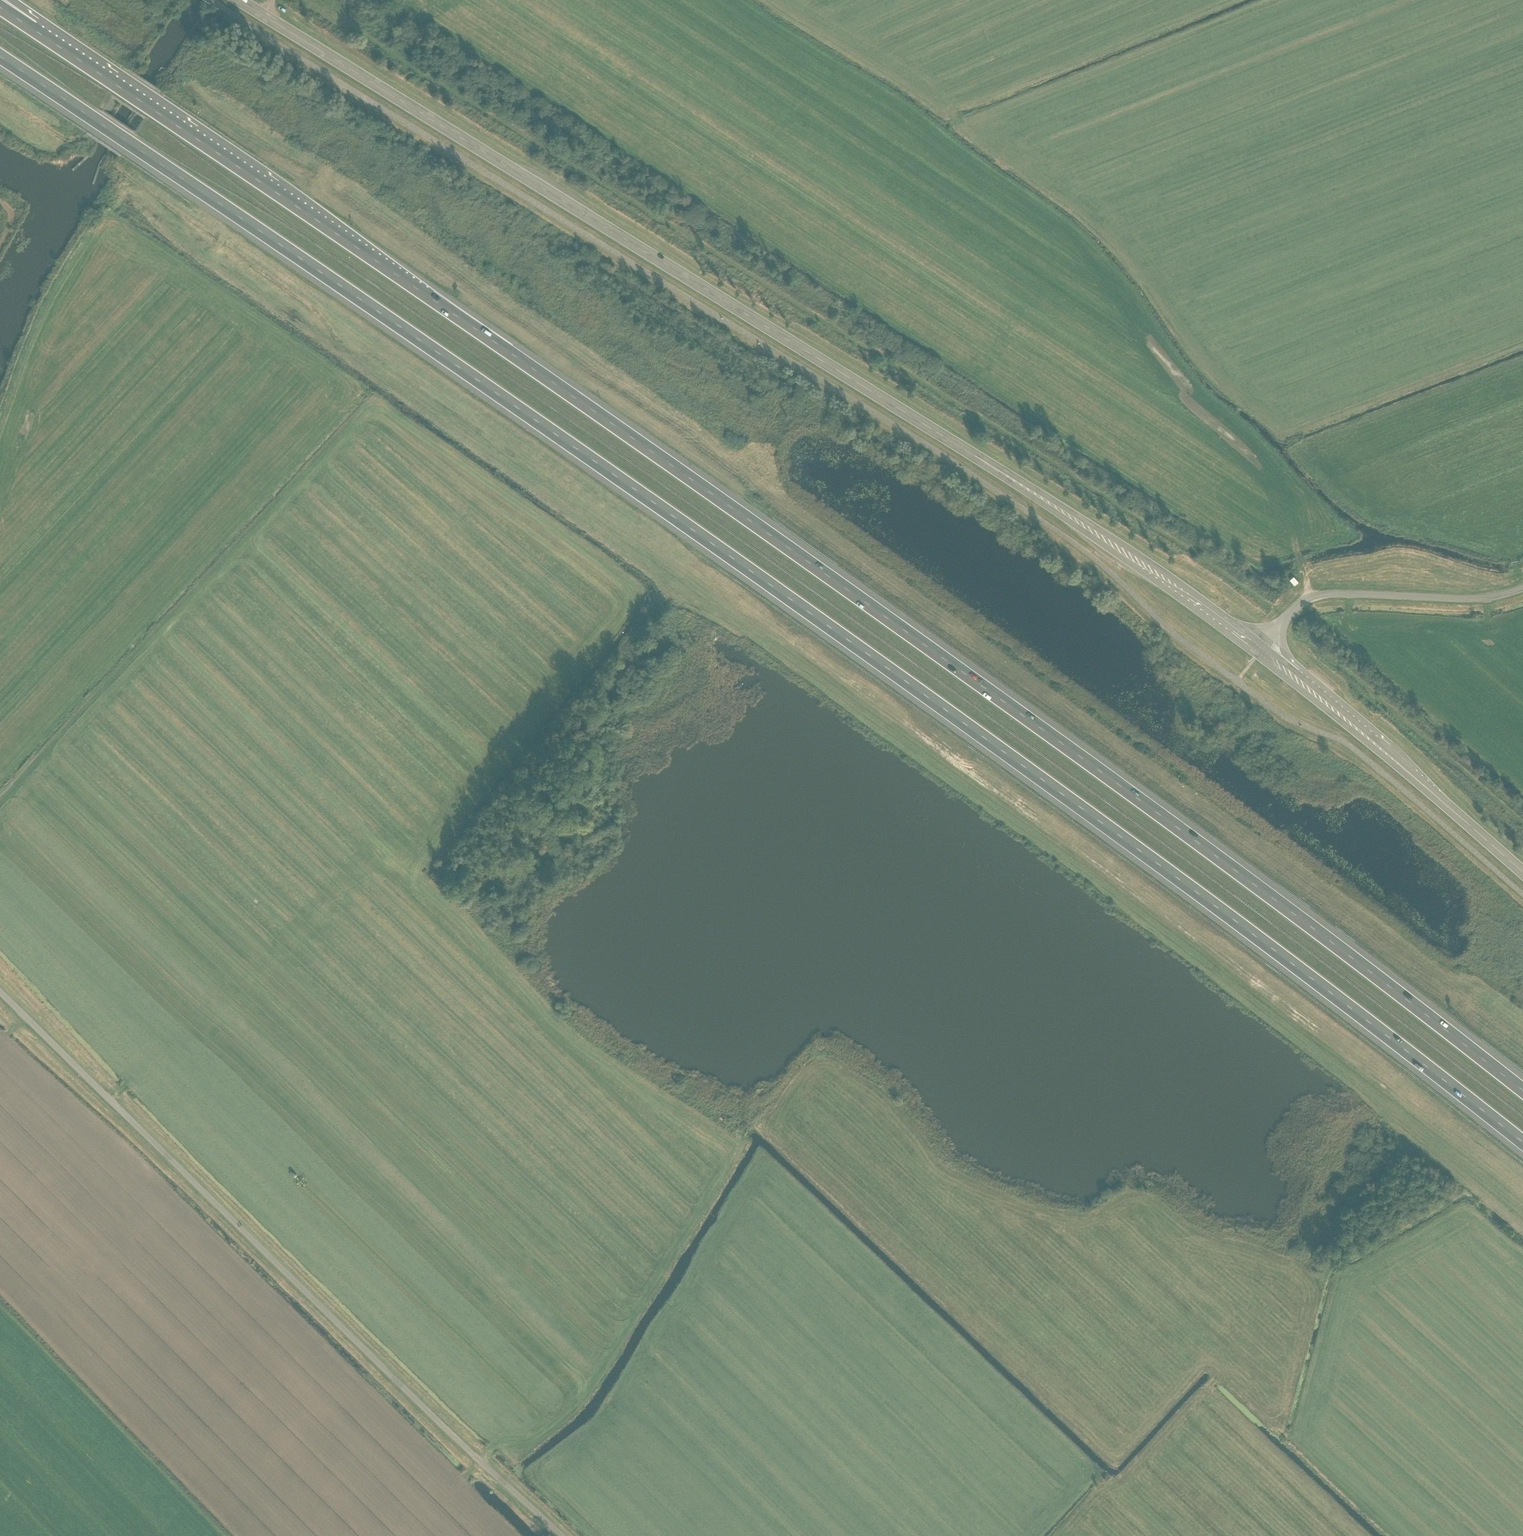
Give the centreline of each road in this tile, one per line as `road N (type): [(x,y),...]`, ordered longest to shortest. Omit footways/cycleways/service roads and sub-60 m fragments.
road 1 (motorway): [(0,57),(798,605),(1522,1143)]
road 2 (motorway): [(1522,1092),(822,571),(32,27)]
road 3 (tertiary): [(1262,649),(1022,485),(239,0)]
road 4 (unclassified): [(559,1535),(0,991)]
road 5 (tertiary): [(1522,874),(1262,649)]
road 6 (unclassified): [(1262,649),(1295,609),(1322,595),(1482,599),(1522,589)]

